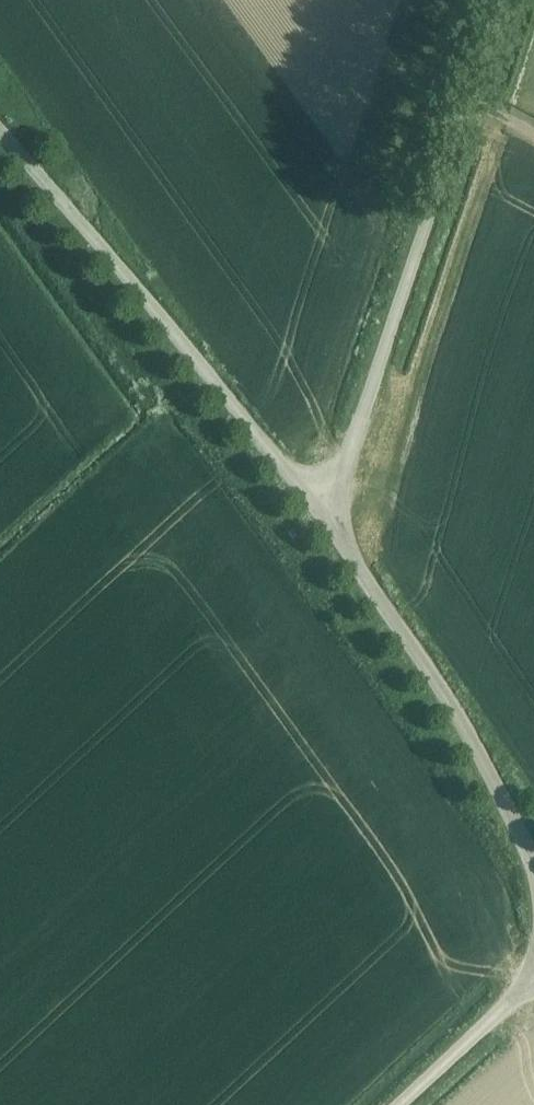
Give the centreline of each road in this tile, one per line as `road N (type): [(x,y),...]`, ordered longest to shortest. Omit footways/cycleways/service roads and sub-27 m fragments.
road 1 (unclassified): [(321,511),(338,479),(498,0)]
road 2 (unclassified): [(321,511),(0,135)]
road 3 (unclassified): [(533,863),(476,746),(321,511)]
road 4 (unclassified): [(399,1104),(533,979)]

